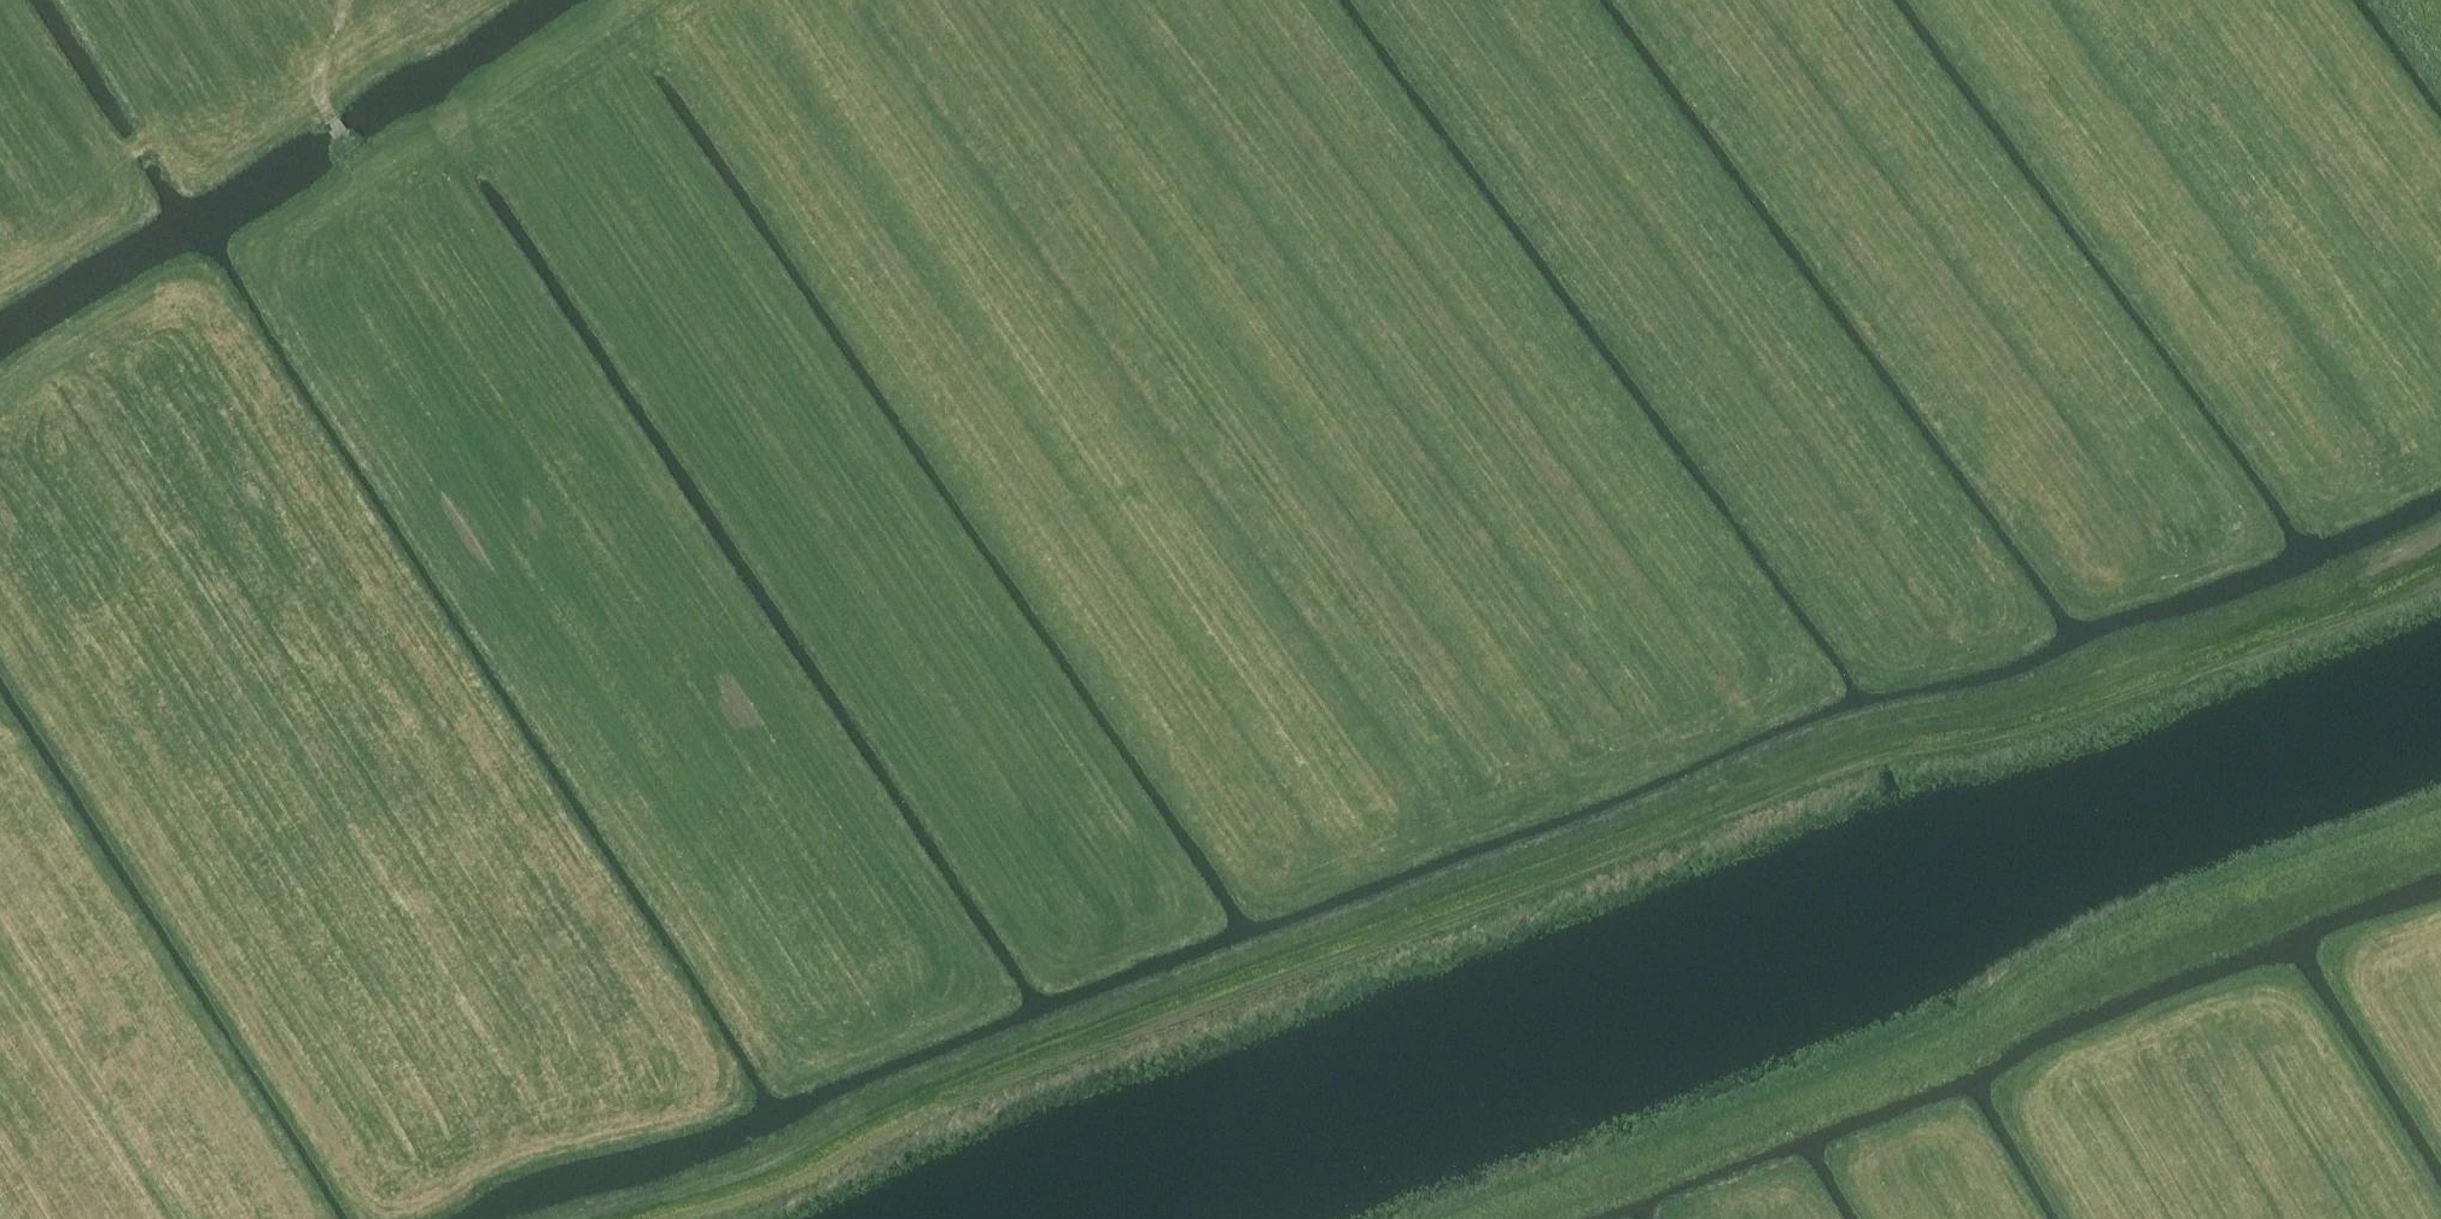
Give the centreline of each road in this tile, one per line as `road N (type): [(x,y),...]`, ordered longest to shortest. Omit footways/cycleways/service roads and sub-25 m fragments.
road 1 (track): [(348,148),(322,108),(316,77),(344,0)]

